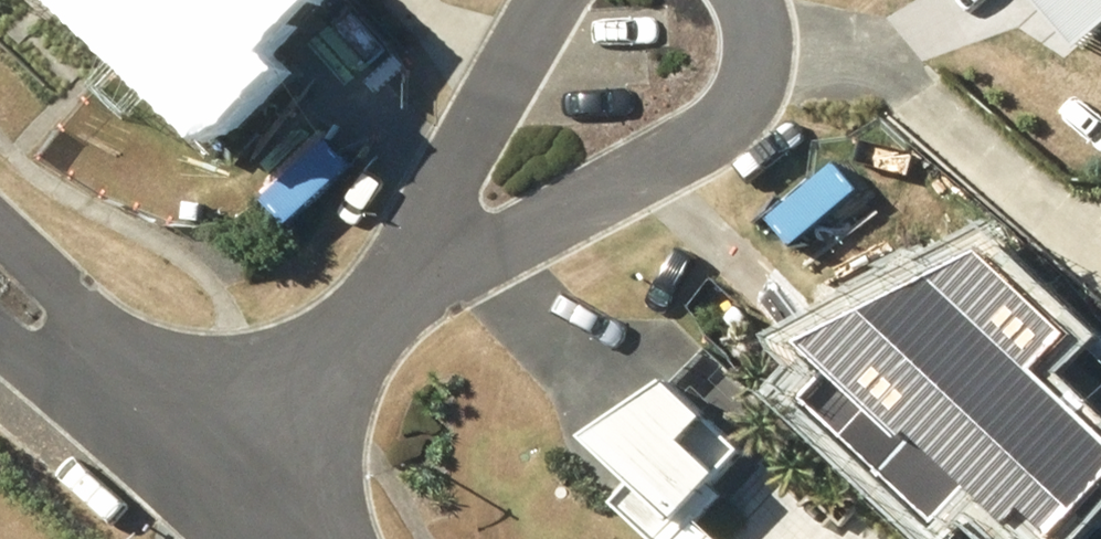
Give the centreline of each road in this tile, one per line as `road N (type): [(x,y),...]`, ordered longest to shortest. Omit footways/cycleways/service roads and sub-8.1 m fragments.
road 1 (residential): [(404,285),(548,0)]
road 2 (residential): [(687,148),(404,285)]
road 3 (residential): [(0,286),(204,460)]
road 4 (residential): [(404,285),(204,460)]
road 5 (residential): [(744,0),(751,55),(744,87),(687,148)]

